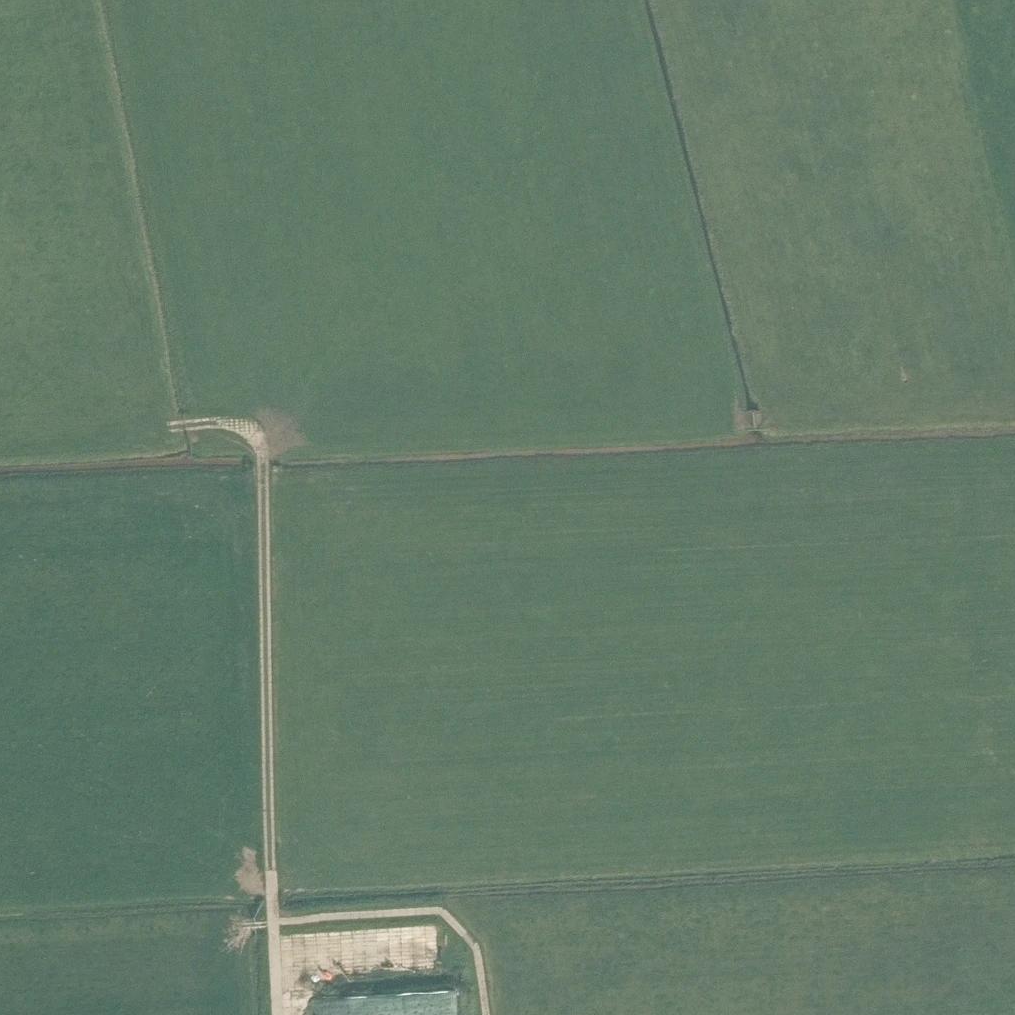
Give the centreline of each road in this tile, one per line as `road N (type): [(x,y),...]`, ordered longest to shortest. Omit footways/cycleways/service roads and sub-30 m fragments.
road 1 (track): [(274,945),(266,454),(259,432),(222,419),(158,426)]

